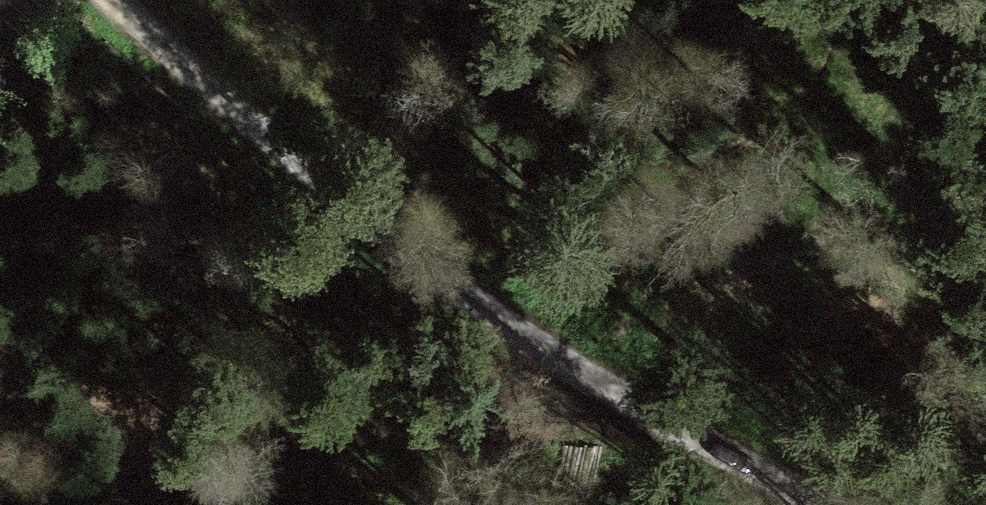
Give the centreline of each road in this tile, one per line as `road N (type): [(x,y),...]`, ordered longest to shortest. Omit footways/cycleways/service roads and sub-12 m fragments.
road 1 (unclassified): [(821,504),(634,396),(265,127),(119,0)]
road 2 (track): [(634,396),(390,445),(181,504)]

